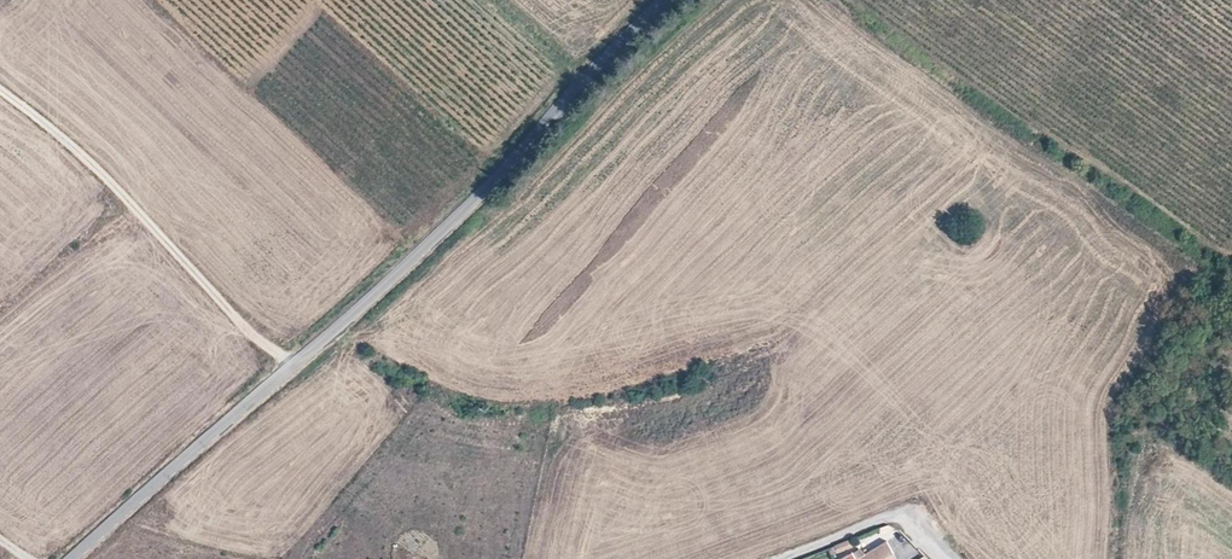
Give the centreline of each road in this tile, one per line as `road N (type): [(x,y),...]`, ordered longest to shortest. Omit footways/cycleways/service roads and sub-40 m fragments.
road 1 (tertiary): [(73,558),(477,200),(583,81),(672,0)]
road 2 (track): [(295,368),(68,143),(0,89)]
road 3 (unclassified): [(940,558),(897,520),(793,558)]

